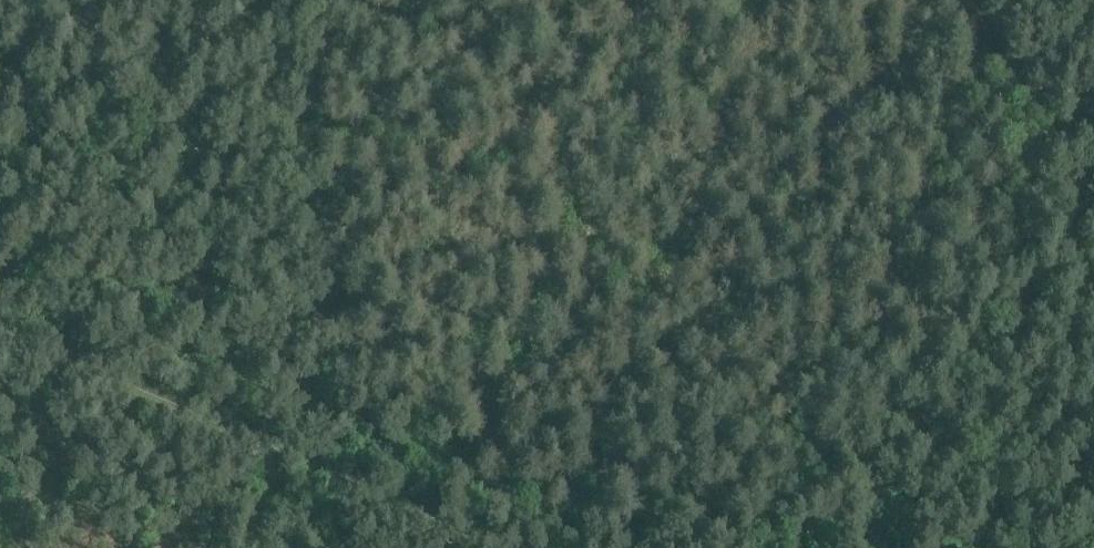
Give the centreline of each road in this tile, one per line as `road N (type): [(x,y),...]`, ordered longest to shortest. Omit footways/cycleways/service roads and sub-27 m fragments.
road 1 (track): [(0,324),(513,547)]

